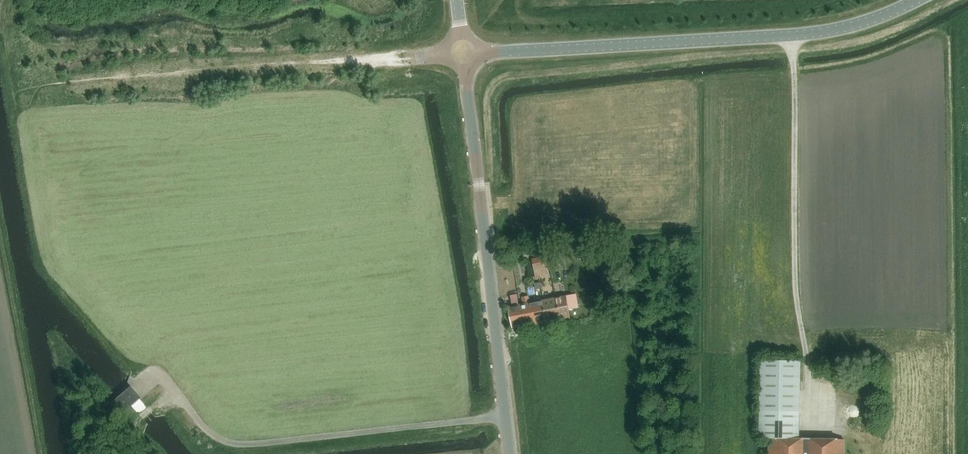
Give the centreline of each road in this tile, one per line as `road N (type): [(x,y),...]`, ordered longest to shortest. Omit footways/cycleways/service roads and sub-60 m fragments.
road 1 (unclassified): [(464,55),(814,34),(917,0)]
road 2 (unclassified): [(509,453),(464,55)]
road 3 (track): [(69,82),(407,60)]

